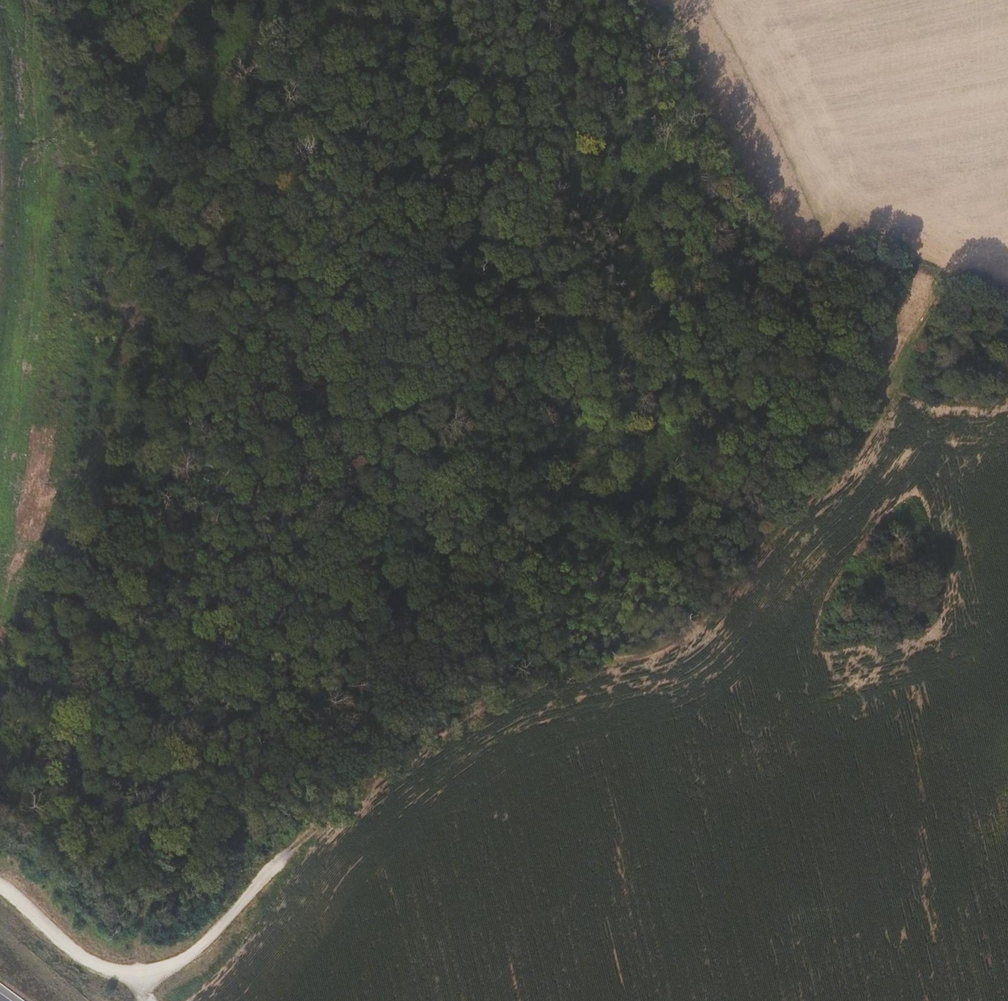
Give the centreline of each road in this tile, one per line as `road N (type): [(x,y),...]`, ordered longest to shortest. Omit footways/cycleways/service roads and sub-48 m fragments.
road 1 (track): [(0,888),(97,969),(141,984),(193,955),(284,861)]

